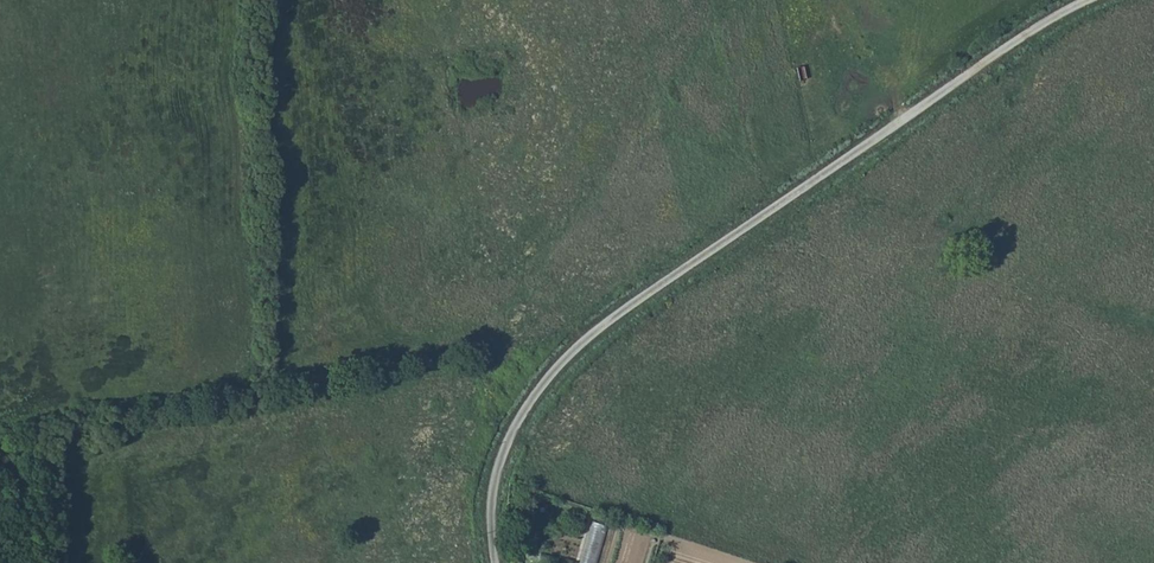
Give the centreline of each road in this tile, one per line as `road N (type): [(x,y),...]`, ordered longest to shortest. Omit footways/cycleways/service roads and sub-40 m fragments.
road 1 (track): [(494,562),(498,467),(513,424),(547,377),(609,321),(1024,35),(1087,0)]

